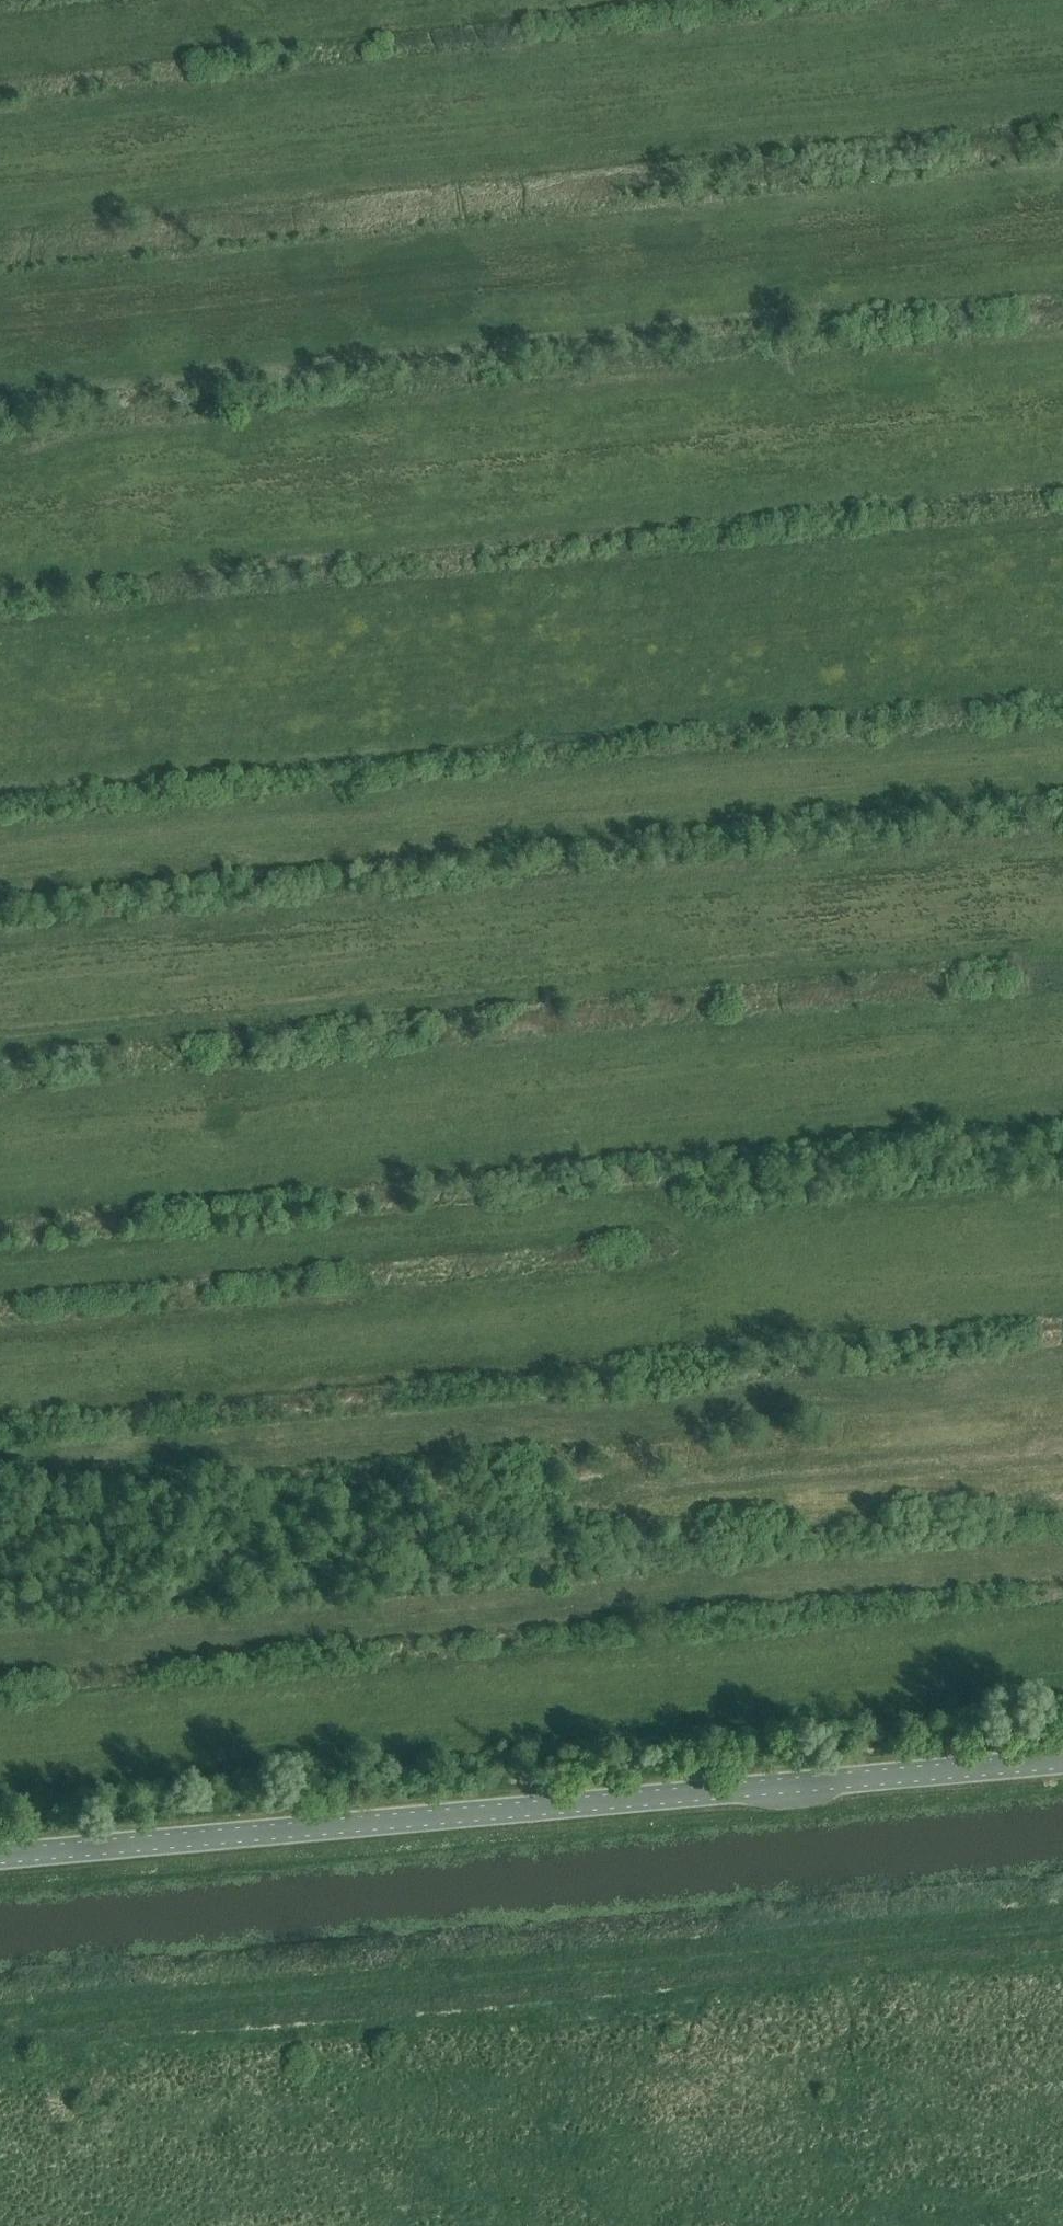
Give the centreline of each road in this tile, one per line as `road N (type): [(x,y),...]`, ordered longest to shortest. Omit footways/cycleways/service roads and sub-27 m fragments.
road 1 (tertiary): [(0,1854),(1062,1759)]

